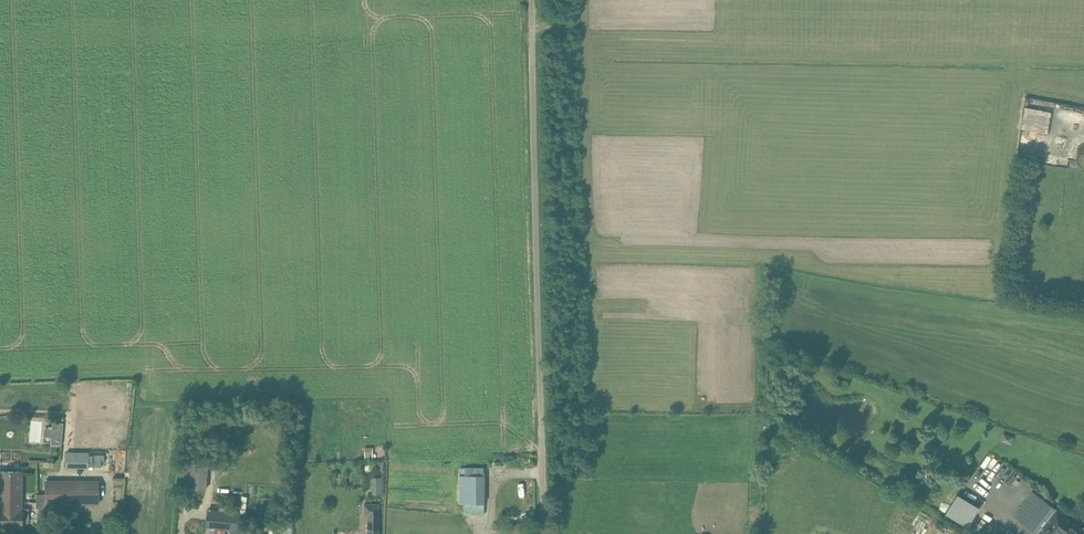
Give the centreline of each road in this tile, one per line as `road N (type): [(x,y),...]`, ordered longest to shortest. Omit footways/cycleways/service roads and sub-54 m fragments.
road 1 (unclassified): [(543,533),(532,0)]

